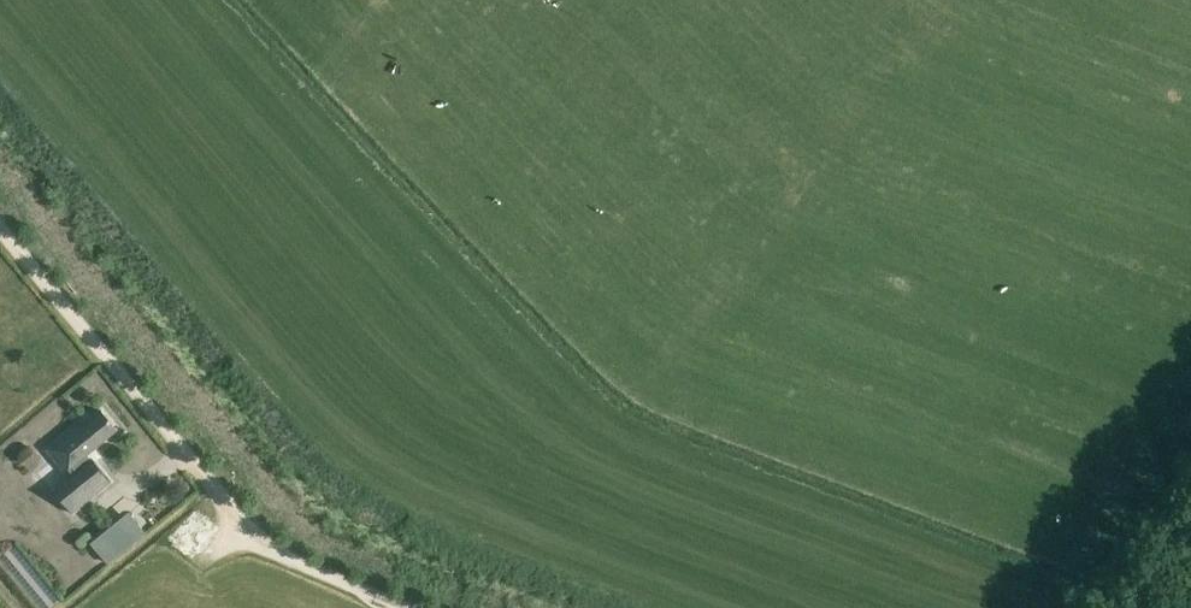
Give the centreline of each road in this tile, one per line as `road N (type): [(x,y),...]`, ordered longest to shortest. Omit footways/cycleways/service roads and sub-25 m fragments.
road 1 (track): [(0,229),(256,539),(361,589)]

